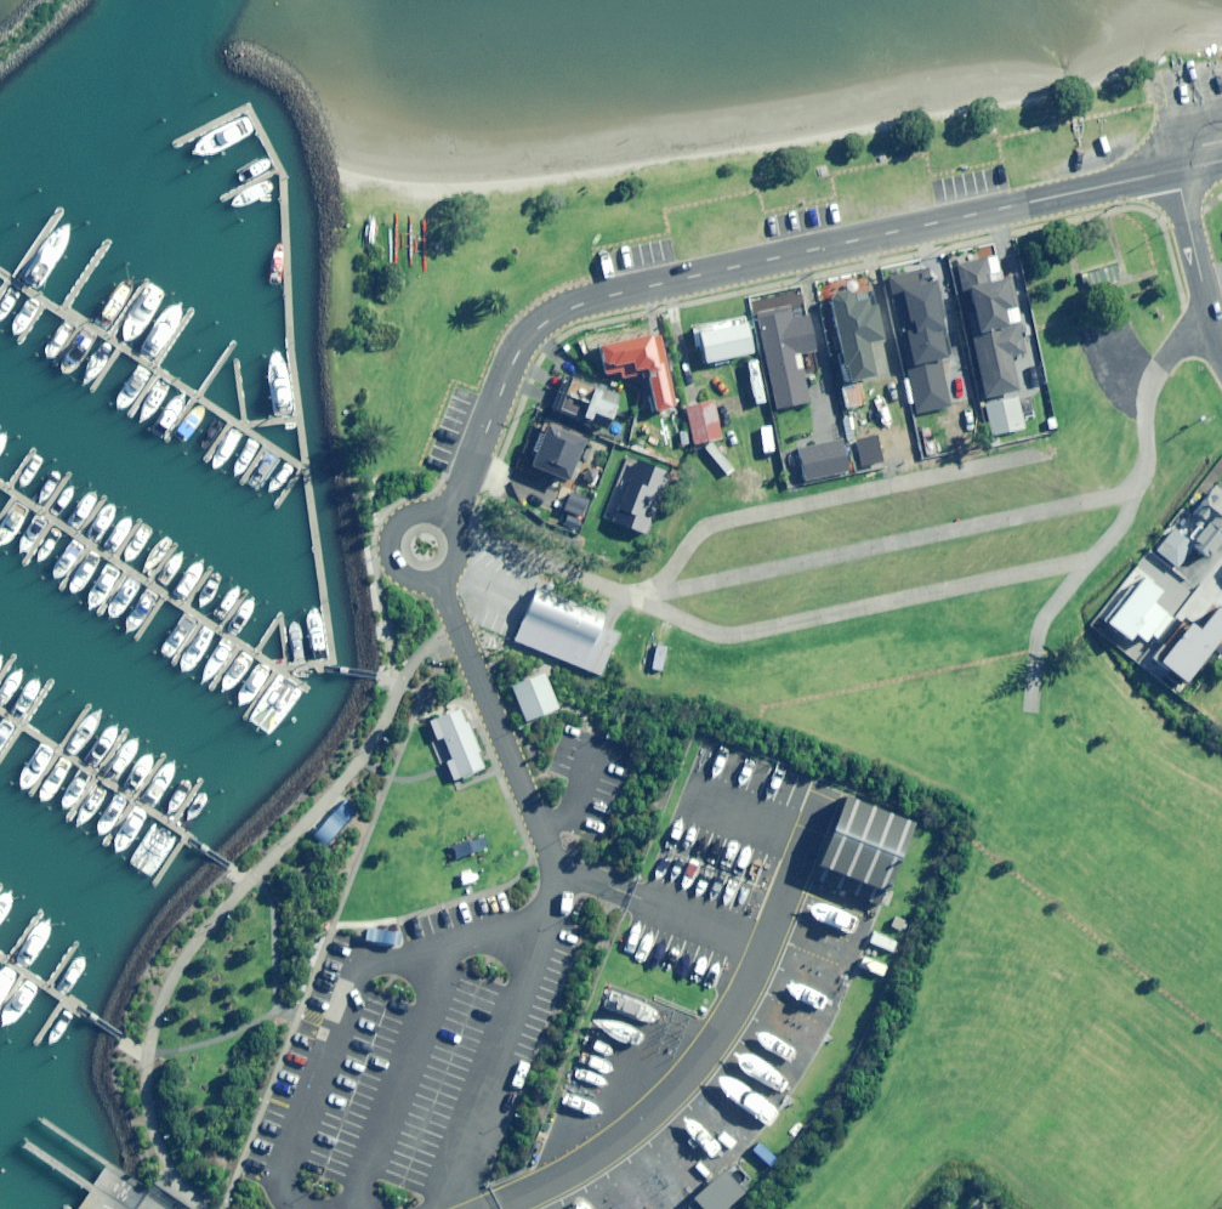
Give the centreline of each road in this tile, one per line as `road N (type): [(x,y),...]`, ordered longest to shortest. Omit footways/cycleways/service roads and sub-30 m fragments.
road 1 (tertiary): [(448,518),(526,338),(562,309),(1171,170)]
road 2 (tertiary): [(448,518),(461,539),(459,559),(446,576),(425,582),(401,574),(388,552),(393,528),(412,511)]
road 3 (residential): [(1171,170),(1221,351)]

